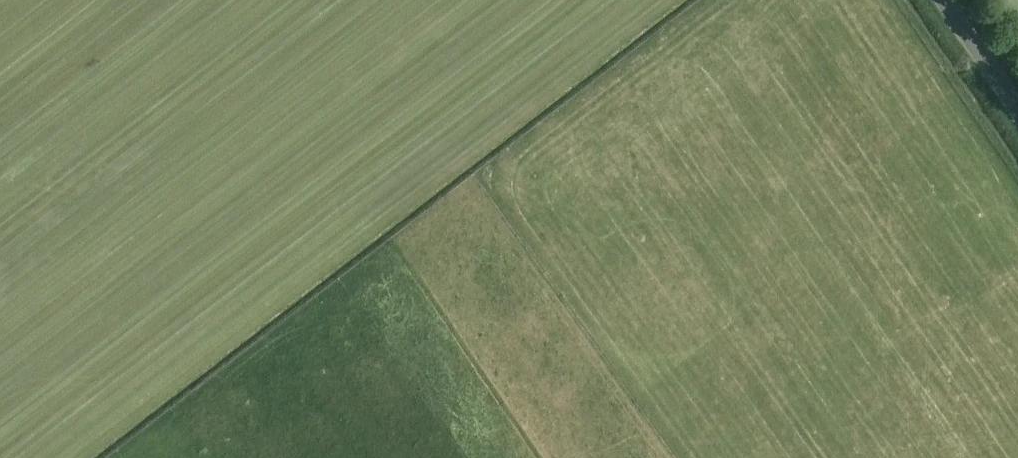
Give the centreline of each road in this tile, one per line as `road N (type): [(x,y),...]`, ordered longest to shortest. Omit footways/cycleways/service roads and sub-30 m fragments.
road 1 (unclassified): [(1017,108),(945,0)]

